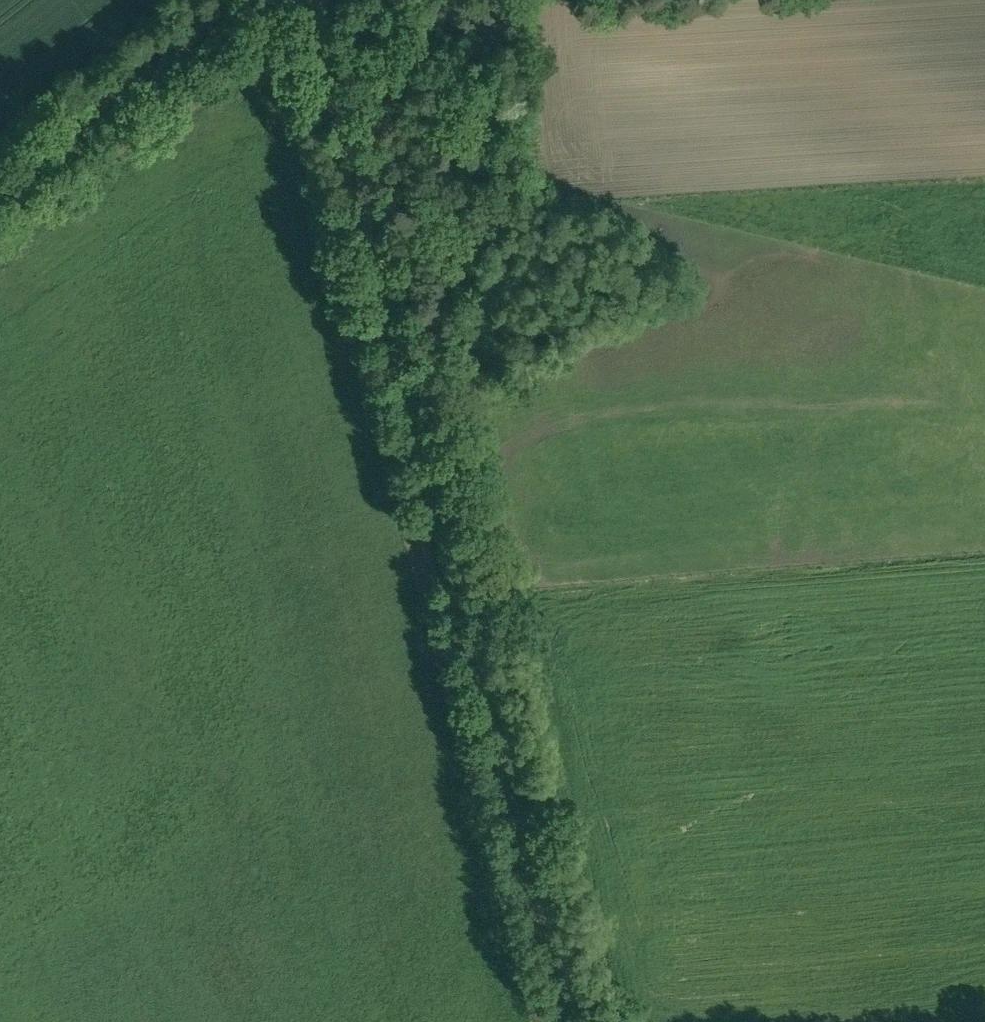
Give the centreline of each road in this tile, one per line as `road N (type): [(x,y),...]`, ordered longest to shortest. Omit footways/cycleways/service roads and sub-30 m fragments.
road 1 (unclassified): [(585,1021),(305,0)]
road 2 (unclassified): [(0,182),(273,0)]

